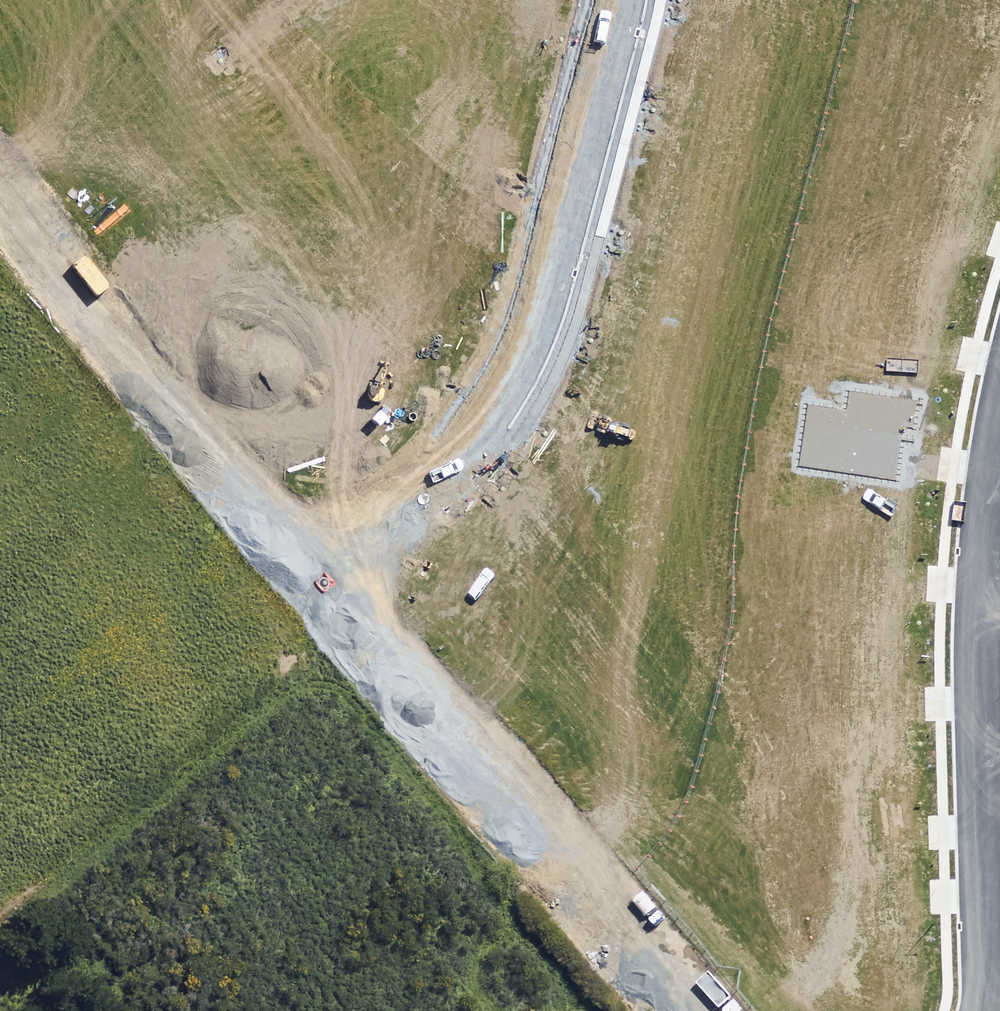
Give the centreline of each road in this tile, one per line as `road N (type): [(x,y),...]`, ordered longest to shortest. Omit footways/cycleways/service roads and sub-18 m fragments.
road 1 (residential): [(618,0),(546,290),(521,356),(415,525),(357,590),(318,617)]
road 2 (residential): [(999,422),(977,609),(984,1010)]
road 3 (tertiary): [(318,617),(0,223)]
road 4 (tertiary): [(631,1010),(318,617)]

